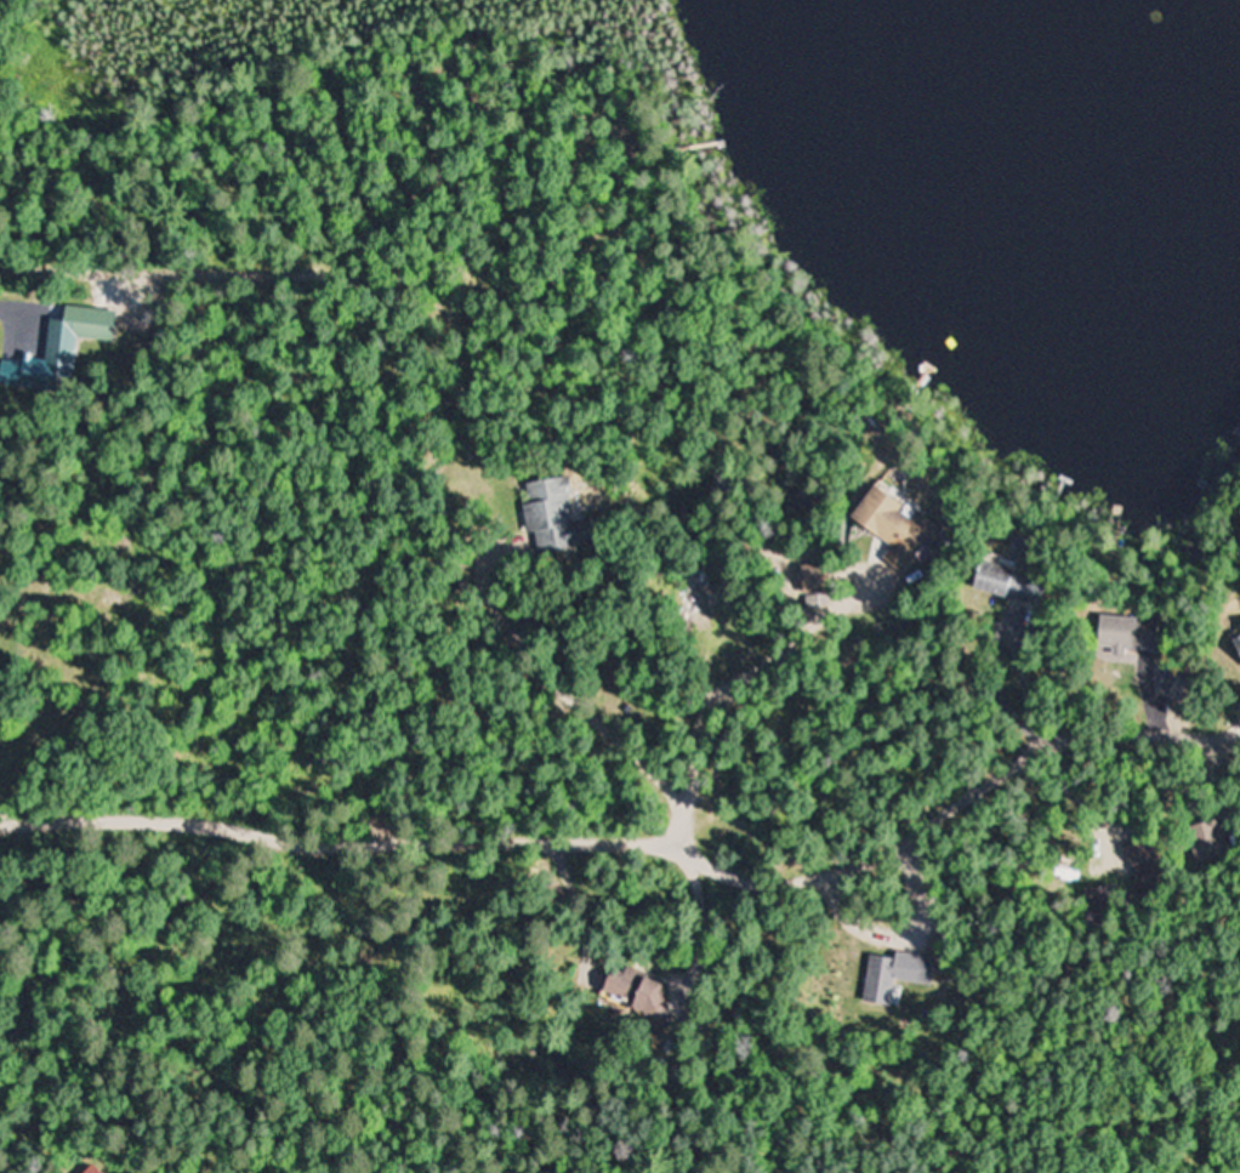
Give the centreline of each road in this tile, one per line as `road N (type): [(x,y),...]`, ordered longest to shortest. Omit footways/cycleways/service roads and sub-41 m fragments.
road 1 (residential): [(0,830),(235,828),(306,860),(690,854),(732,648)]
road 2 (residential): [(1041,738),(1239,735)]

